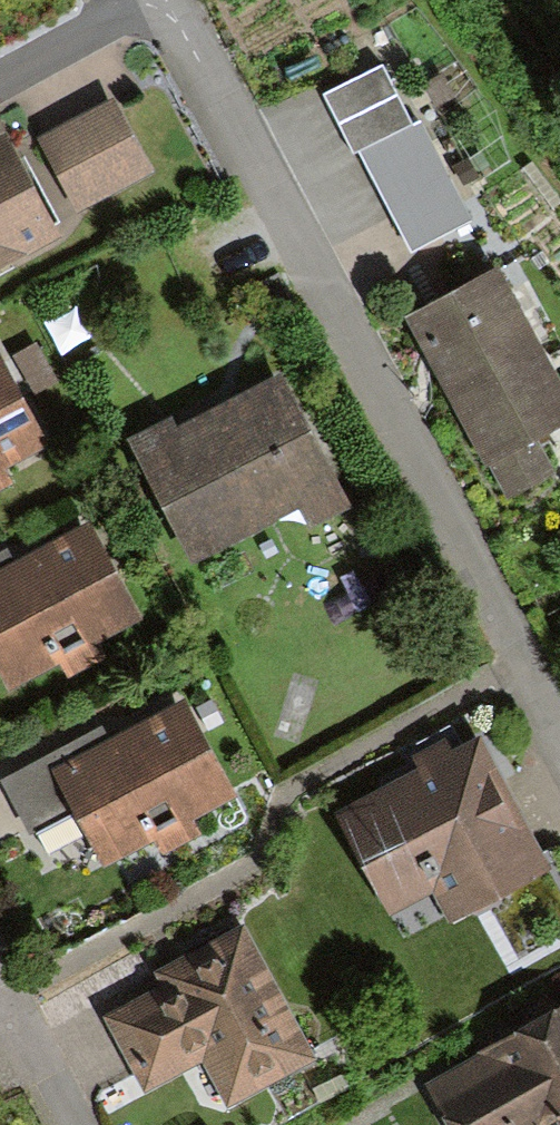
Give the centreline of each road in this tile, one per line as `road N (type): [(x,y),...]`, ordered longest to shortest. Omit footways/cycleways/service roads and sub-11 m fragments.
road 1 (residential): [(559,740),(164,0)]
road 2 (residential): [(0,74),(140,0)]
road 3 (residential): [(64,1124),(0,1004)]

